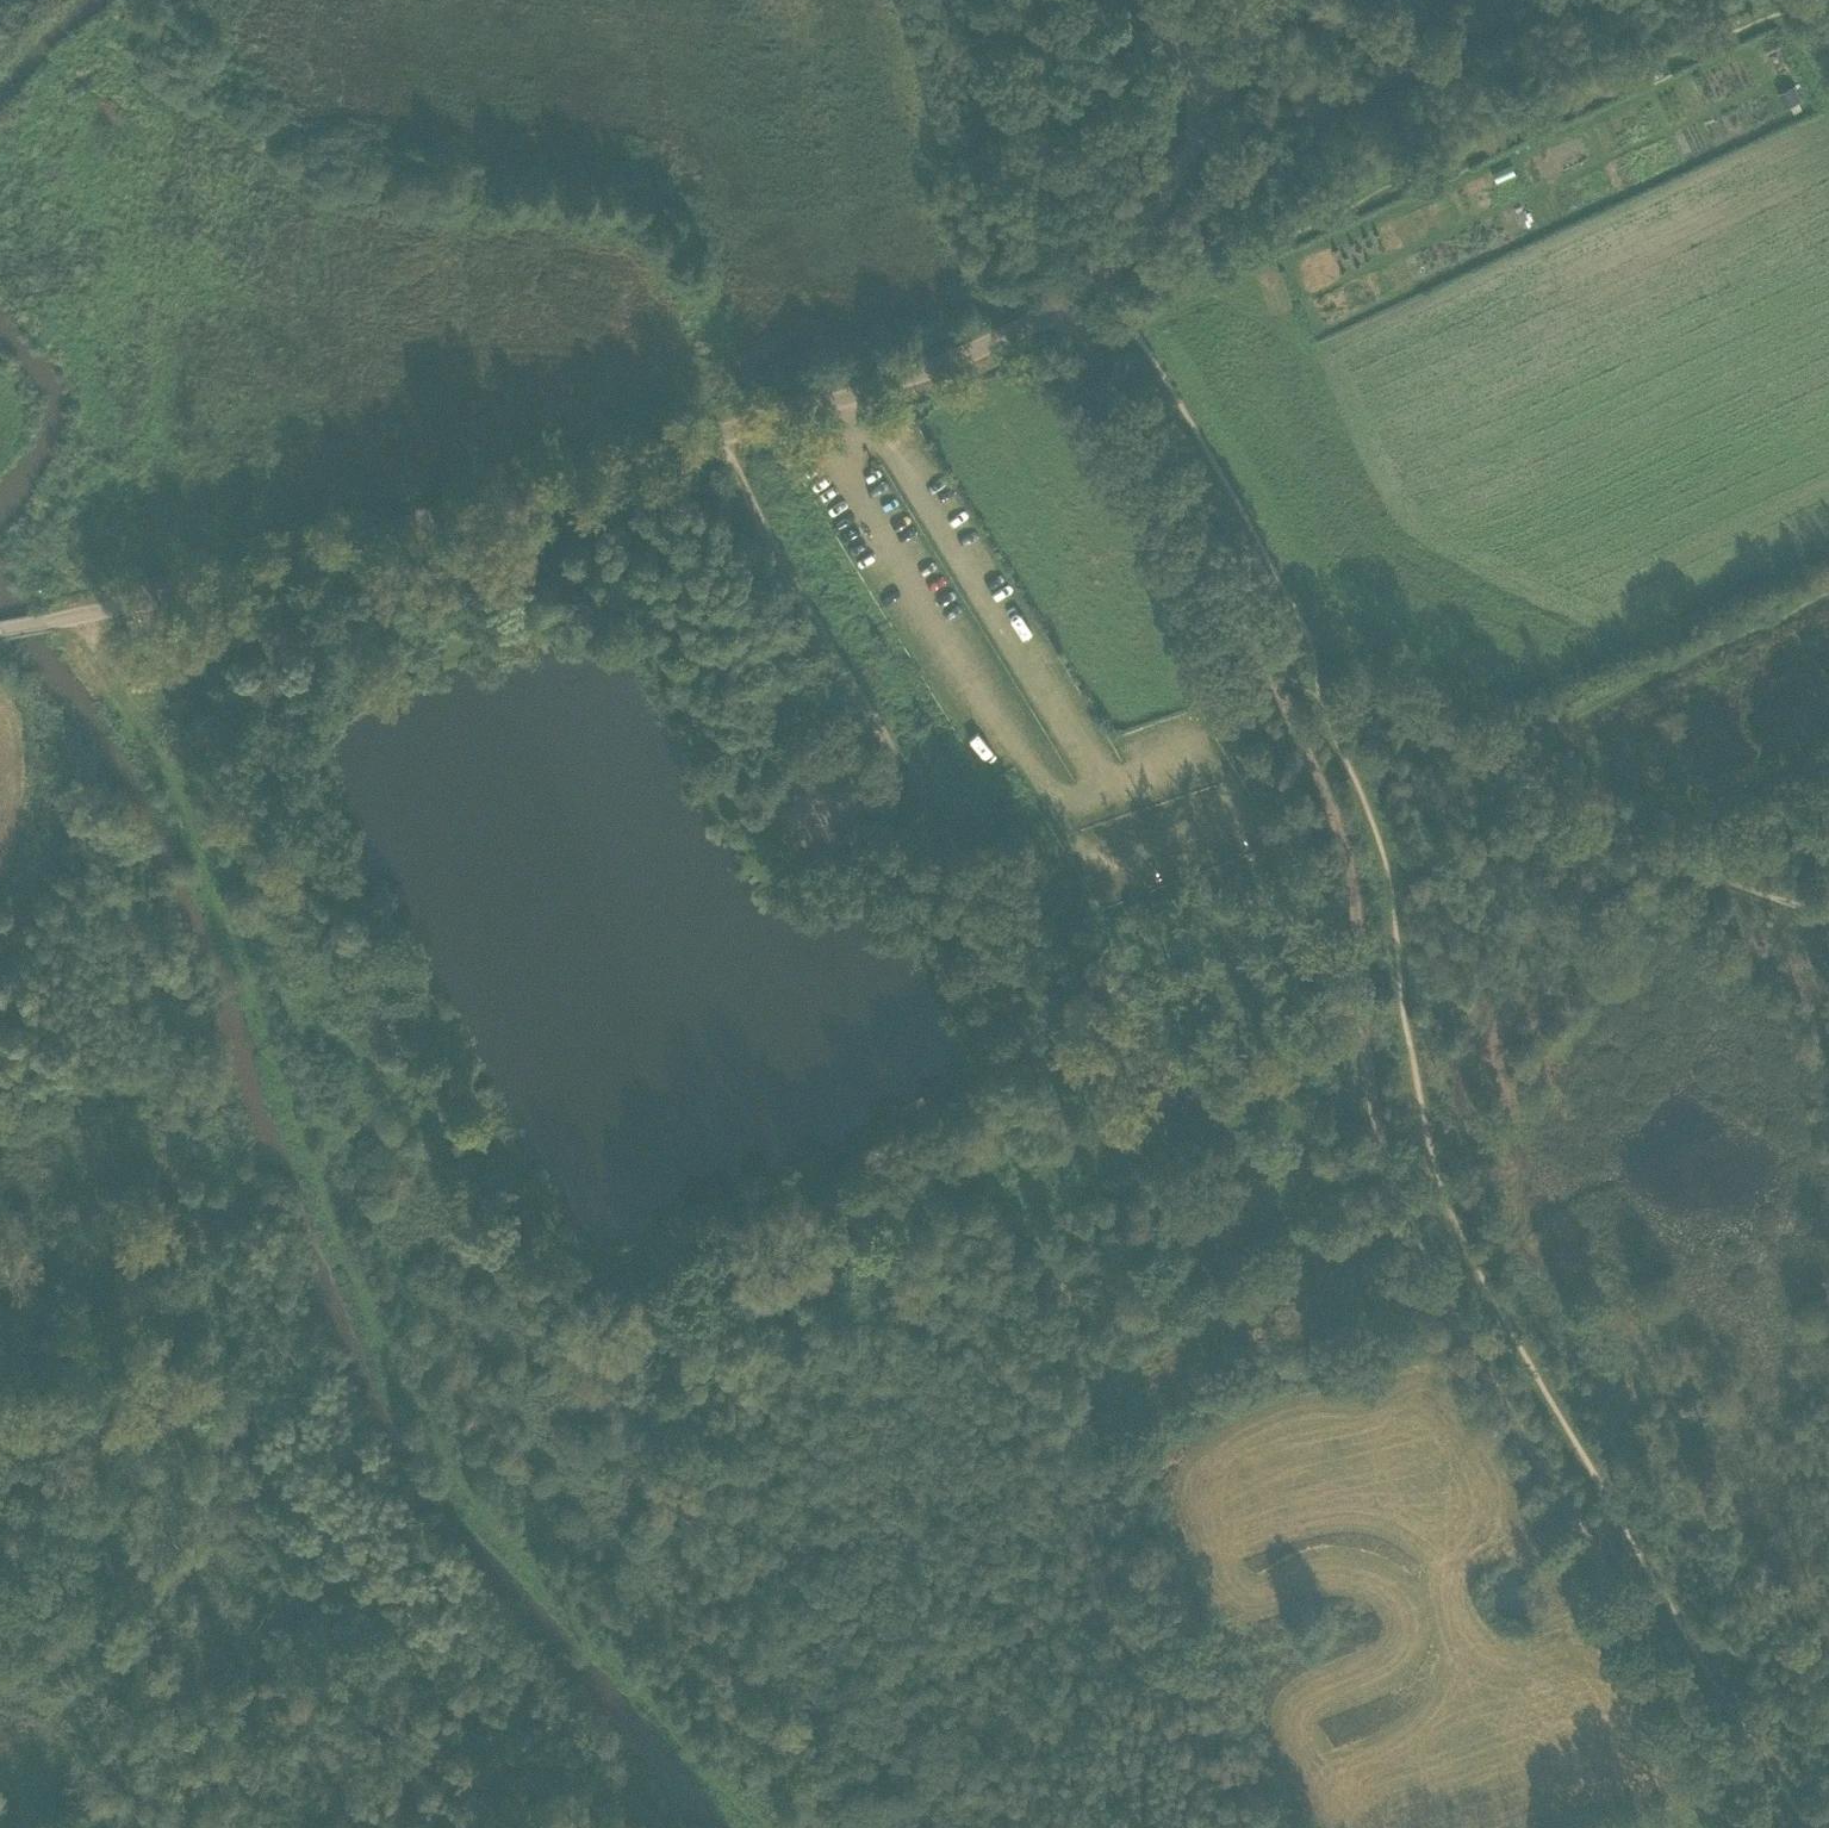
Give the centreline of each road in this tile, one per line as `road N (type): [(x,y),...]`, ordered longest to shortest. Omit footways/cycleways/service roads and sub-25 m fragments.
road 1 (unclassified): [(0,629),(170,594),(834,401),(1001,337),(1091,279),(1168,186),(1270,0)]
road 2 (track): [(753,1827),(528,1569),(436,1447),(364,1303),(271,1070),(247,980),(172,777),(96,650),(90,612)]
road 3 (track): [(1279,681),(1342,851),(1381,1144),(1410,1241),(1737,1787)]
road 4 (track): [(1260,640),(1308,633),(1490,708),(1514,727),(1554,723),(1828,590)]
road 5 (track): [(1828,919),(1554,817),(1279,681)]
road 6 (track): [(718,434),(812,622),(898,768),(892,790),(877,798),(811,808)]
road 7 (track): [(1279,681),(1247,610),(1057,306)]
road 8 (track): [(1215,106),(1137,0)]

